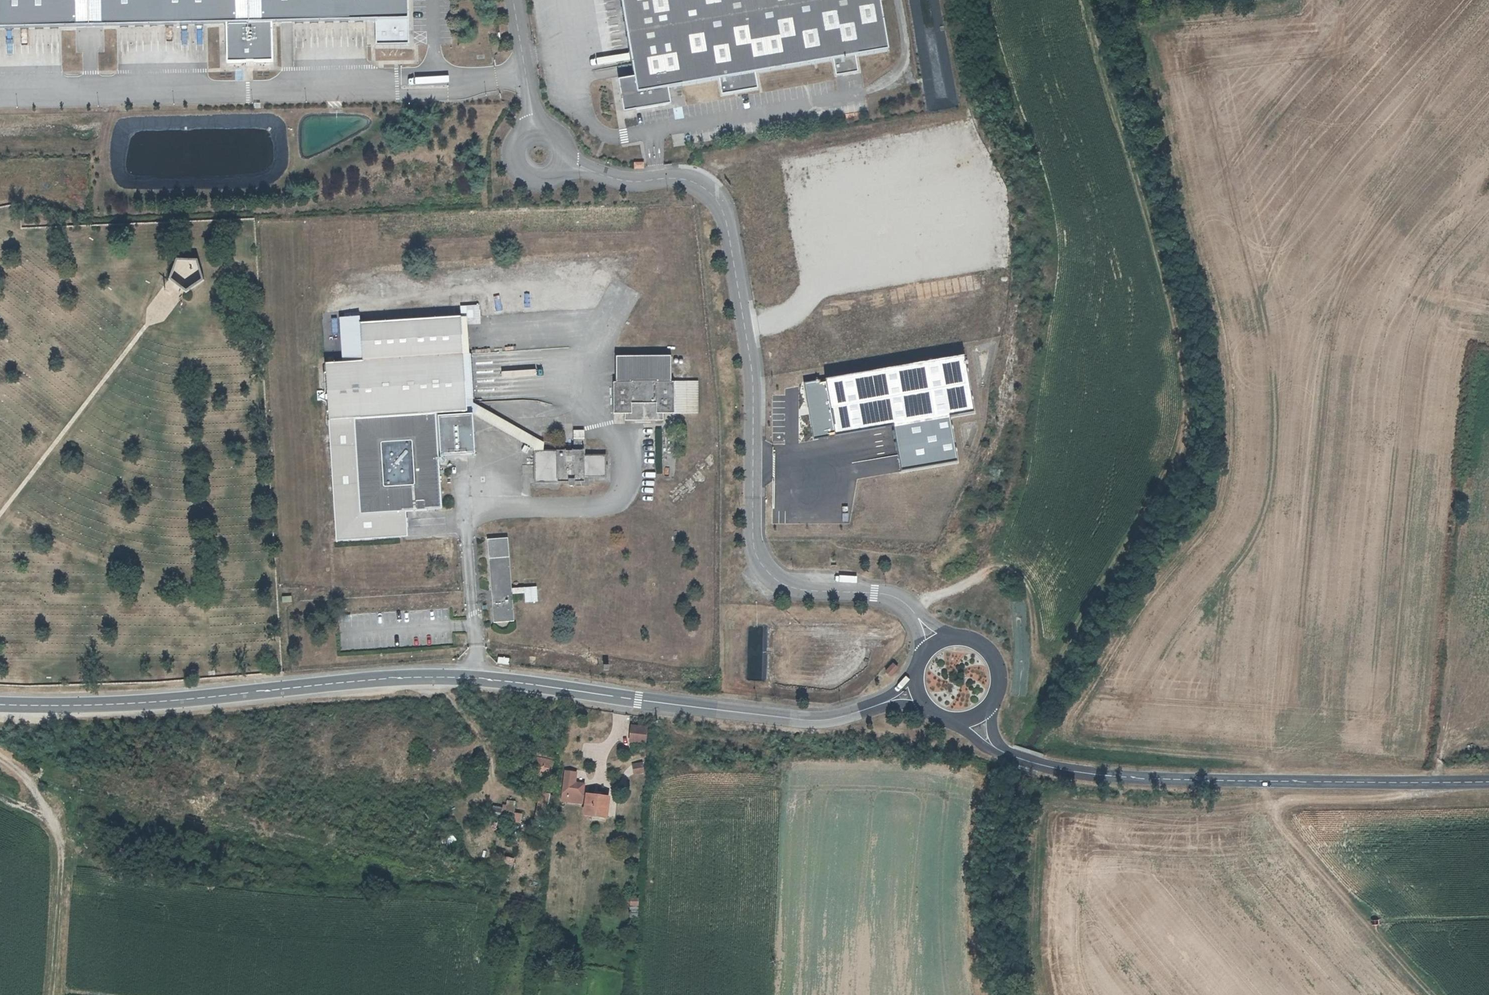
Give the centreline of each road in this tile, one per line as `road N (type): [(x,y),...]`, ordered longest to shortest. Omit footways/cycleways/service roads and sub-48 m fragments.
road 1 (track): [(1288,0),(1288,7),(1147,26),(1172,174),(1224,344),(1227,436),(1209,517),(1100,664),(1057,742),(1259,762),(1302,780)]
road 2 (tertiary): [(0,704),(440,677),(819,721)]
road 3 (unclassified): [(562,159),(623,180),(694,182),(713,198),(726,218),(753,381),(759,561),(787,587),(888,595),(917,616)]
road 4 (tertiary): [(1007,756),(1128,777),(1488,780)]
road 5 (track): [(1046,236),(1018,462),(985,543),(987,562),(976,578),(911,608)]
road 6 (unclassified): [(943,717),(939,823),(961,994)]
road 7 (track): [(1263,779),(1284,829),(1435,994)]
road 8 (track): [(50,994),(61,868),(54,826),(31,781),(0,758)]
road 9 (track): [(653,701),(678,734),(747,747),(786,766)]
road 10 (unclassified): [(534,132),(513,0)]
road 11 (track): [(987,562),(1023,588),(1036,656),(1045,662)]

